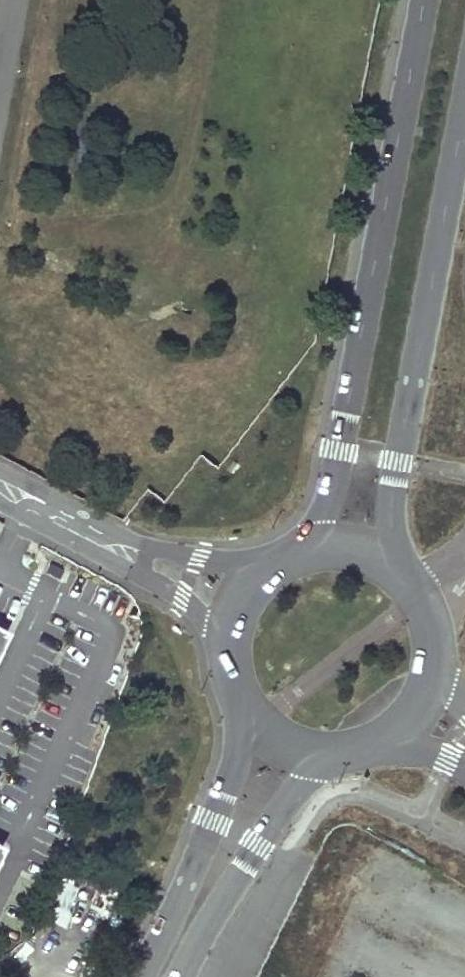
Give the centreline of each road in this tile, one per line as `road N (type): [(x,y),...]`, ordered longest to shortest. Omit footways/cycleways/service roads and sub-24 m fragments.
road 1 (primary): [(423,0),(333,478),(305,548)]
road 2 (primary): [(396,559),(397,458),(464,100)]
road 3 (primary): [(255,714),(140,976)]
road 4 (primary): [(179,976),(256,840),(318,752)]
road 5 (residential): [(273,565),(75,521)]
road 6 (residential): [(75,521),(180,590),(233,642)]
road 7 (primary): [(442,673),(443,628),(425,586),(396,559)]

